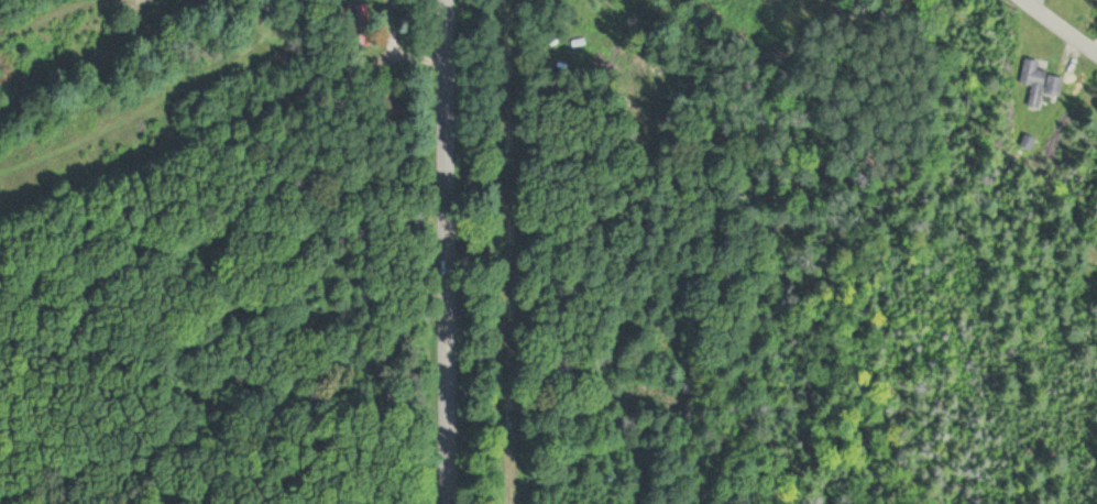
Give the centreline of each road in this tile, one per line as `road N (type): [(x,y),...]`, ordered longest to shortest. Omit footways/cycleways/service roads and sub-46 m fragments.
road 1 (residential): [(445,0),(441,503)]

